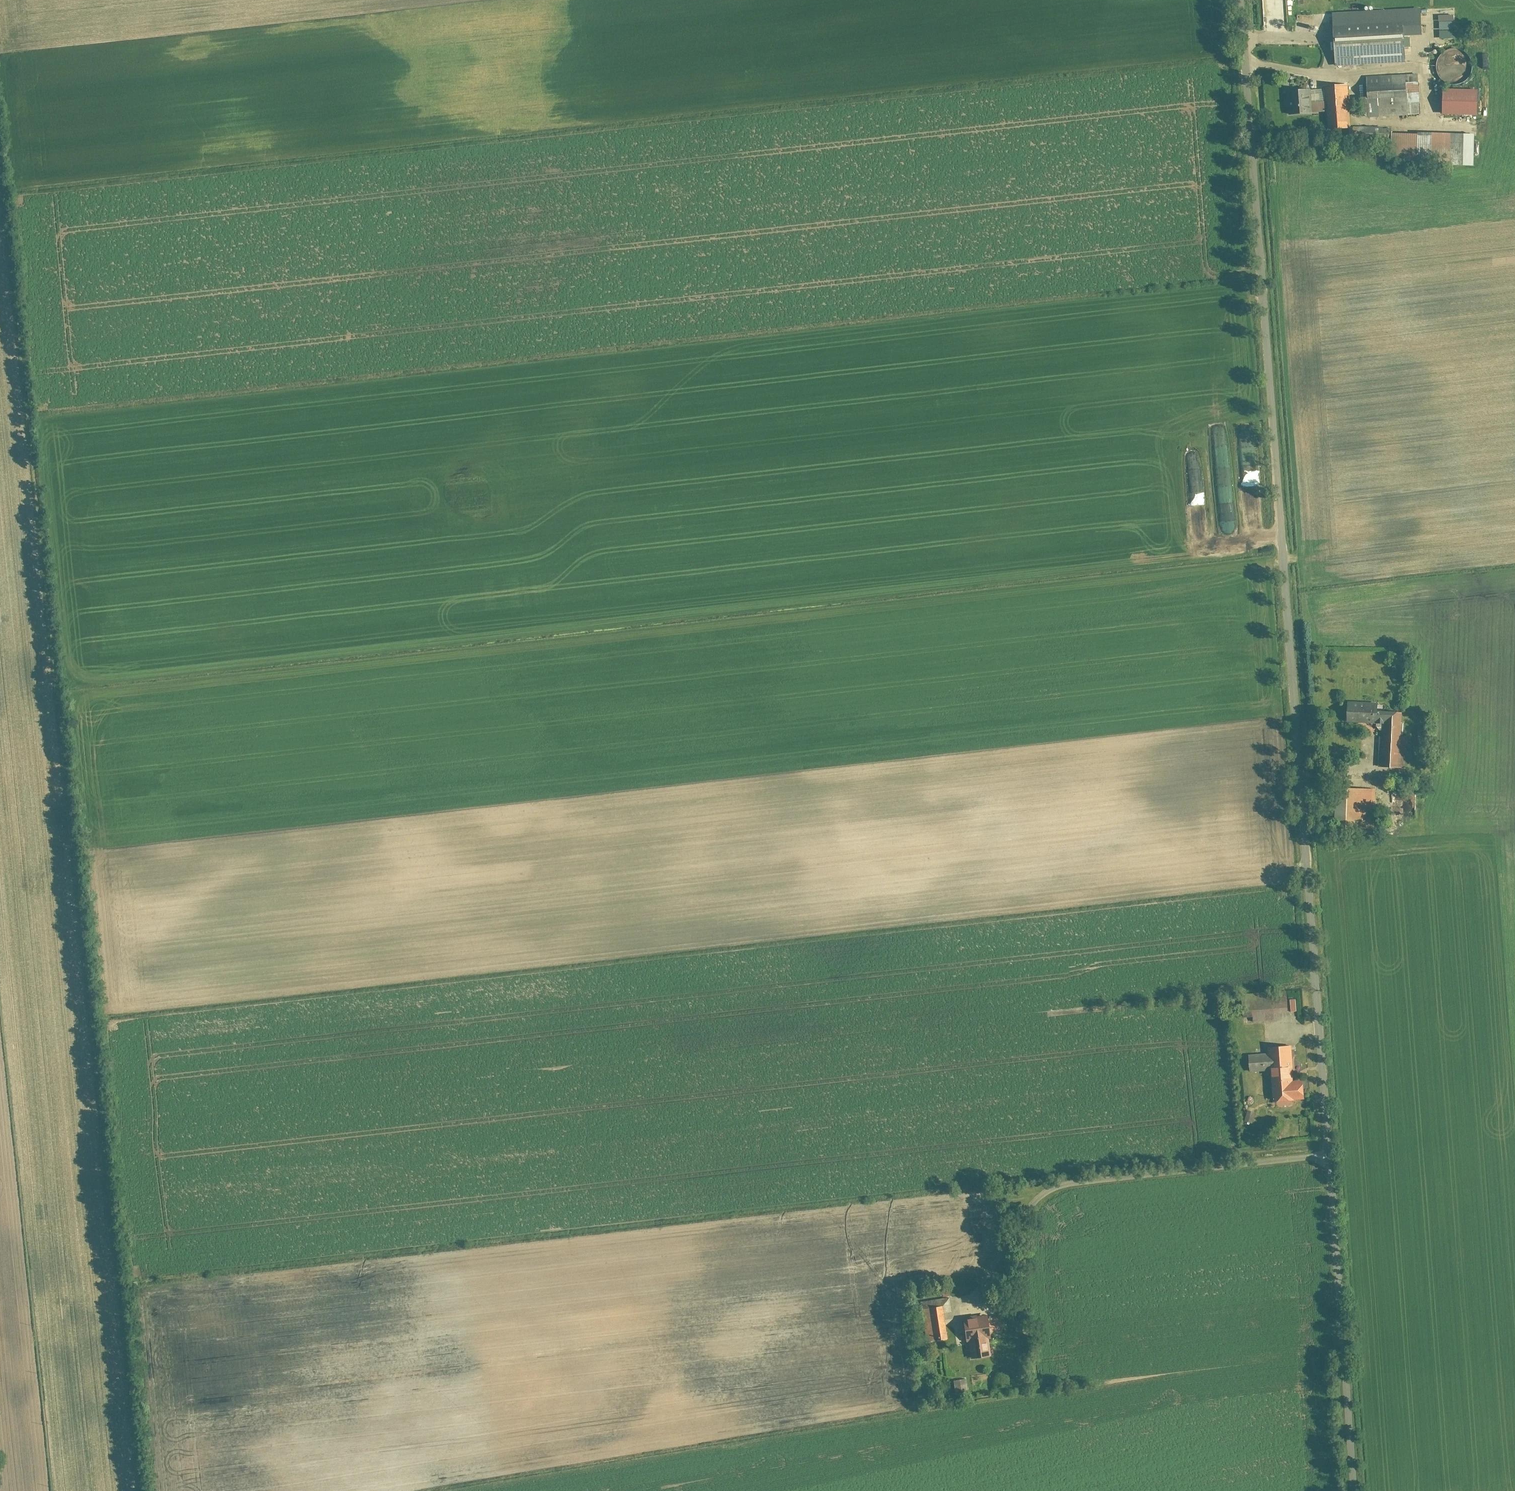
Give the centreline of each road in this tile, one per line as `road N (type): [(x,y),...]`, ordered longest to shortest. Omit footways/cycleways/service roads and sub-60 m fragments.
road 1 (unclassified): [(1240,0),(1354,1490)]

